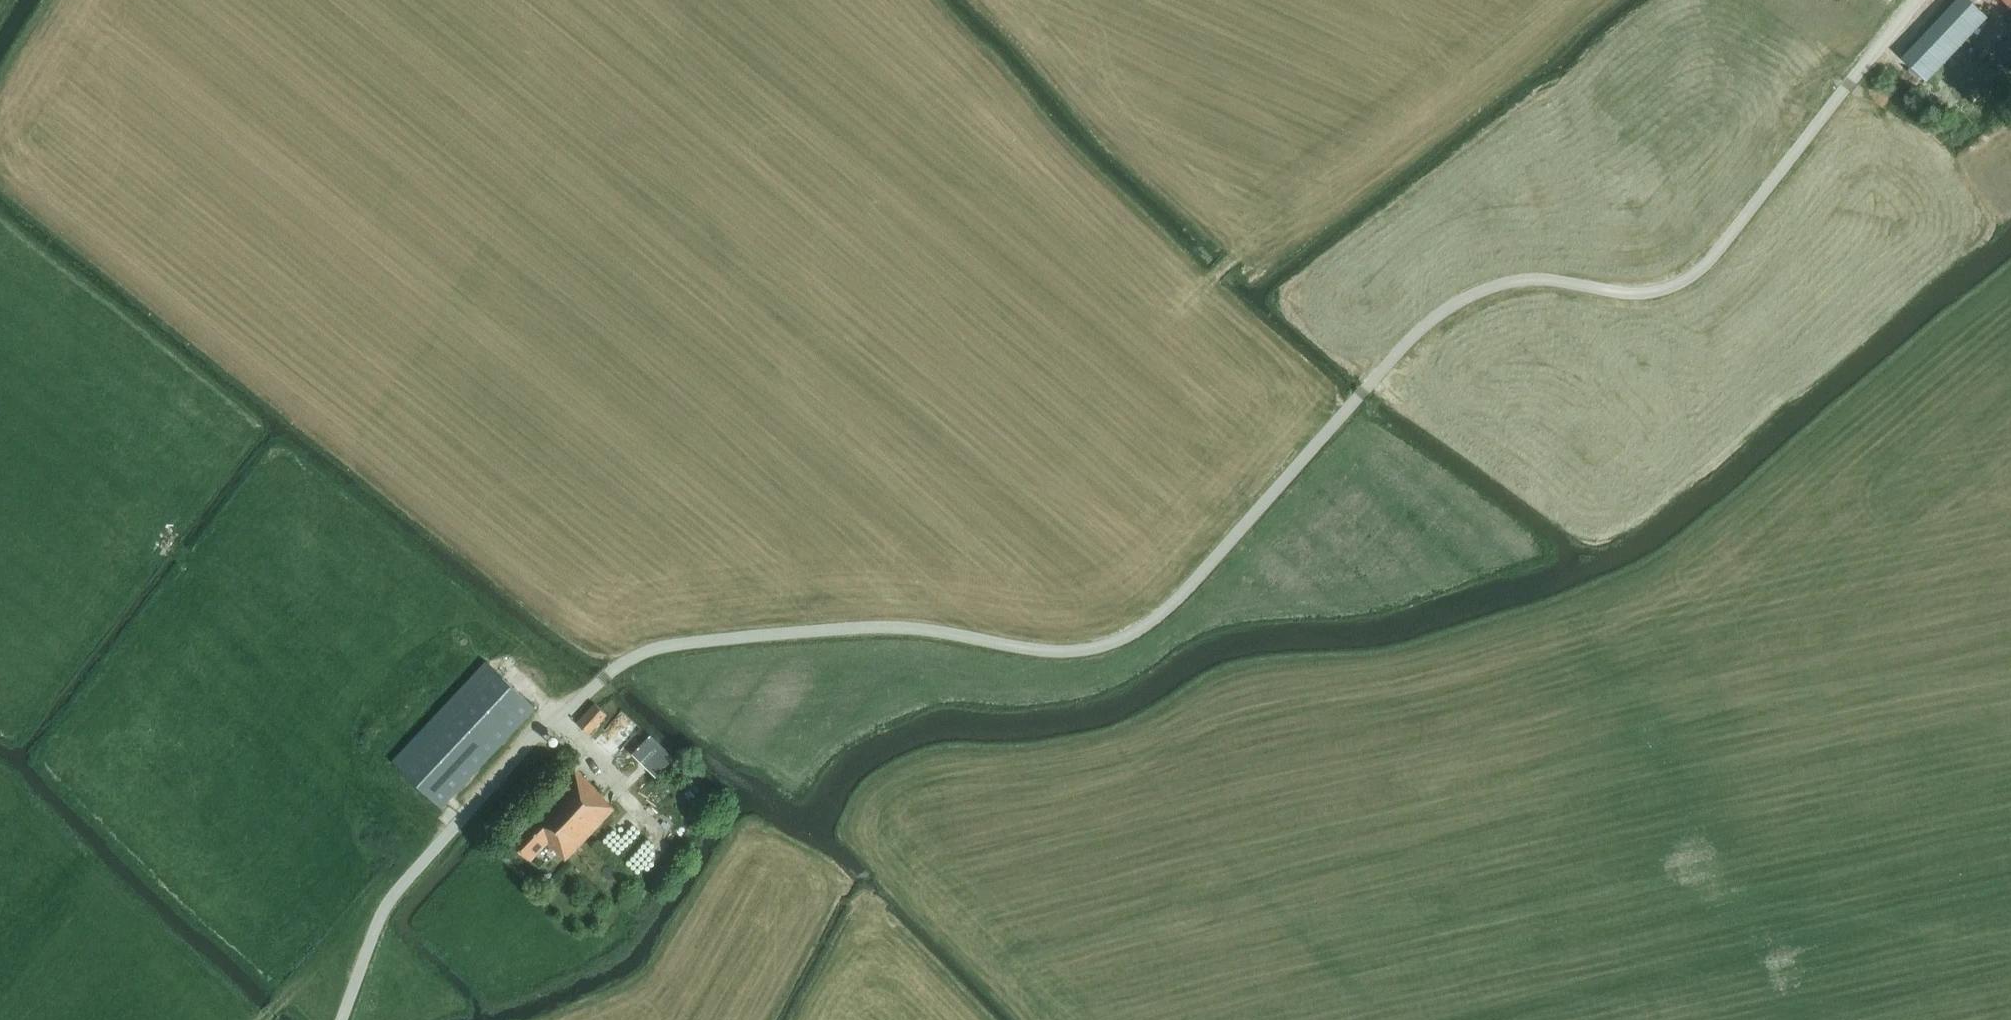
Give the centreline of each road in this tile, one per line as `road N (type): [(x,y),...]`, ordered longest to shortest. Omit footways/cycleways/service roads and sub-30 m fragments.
road 1 (unclassified): [(341,1019),(396,890),(543,727),(639,652),(874,624),(1035,649),(1108,644),(1133,634),(1184,593),(1419,329),(1454,302),(1542,276),(1655,293),(1713,258),(1915,0)]

